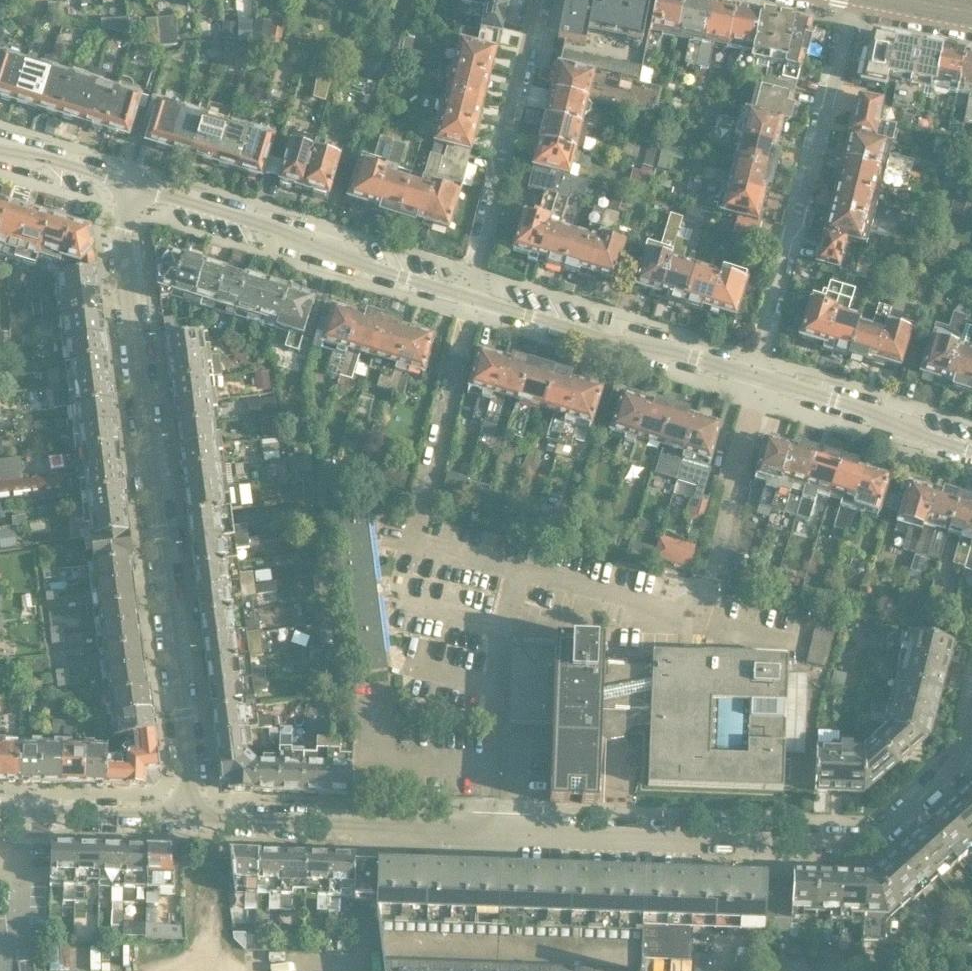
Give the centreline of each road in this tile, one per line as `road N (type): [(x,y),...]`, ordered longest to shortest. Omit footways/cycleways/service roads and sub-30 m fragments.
road 1 (residential): [(971,722),(952,772),(866,841),(198,822)]
road 2 (residential): [(198,822),(122,231),(131,186)]
road 3 (residential): [(752,377),(851,0)]
road 4 (residential): [(131,186),(470,299)]
road 5 (residential): [(535,0),(470,299)]
road 6 (residential): [(470,299),(752,377)]
road 7 (residential): [(752,377),(971,452)]
road 8 (residential): [(0,814),(198,822)]
road 9 (residential): [(0,152),(131,186)]

